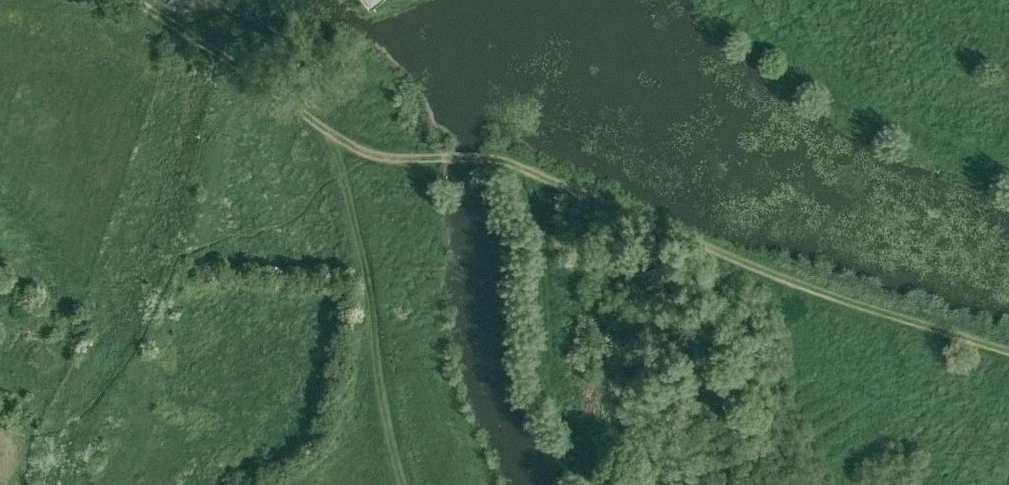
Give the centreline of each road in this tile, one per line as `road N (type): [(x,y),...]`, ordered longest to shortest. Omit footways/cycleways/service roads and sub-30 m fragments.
road 1 (track): [(1008,348),(771,272),(488,159),(432,159)]
road 2 (track): [(130,0),(308,119),(366,149),(432,159)]

